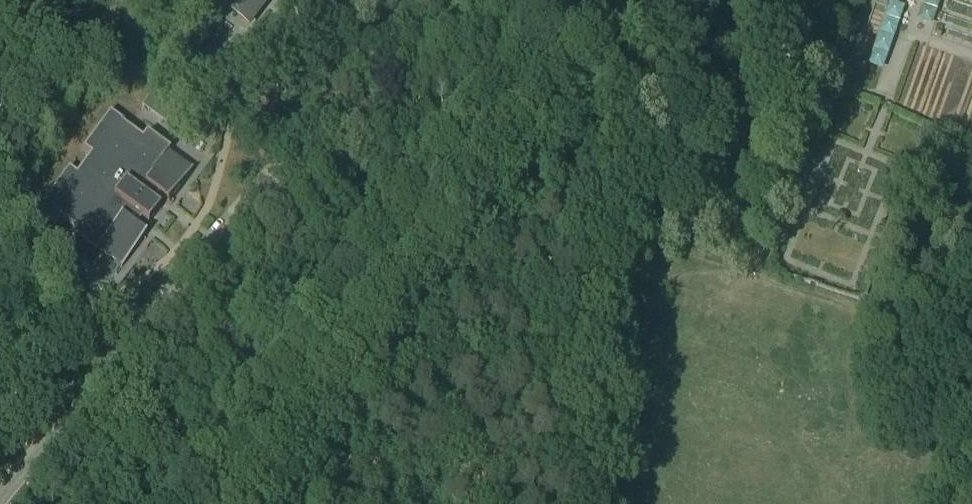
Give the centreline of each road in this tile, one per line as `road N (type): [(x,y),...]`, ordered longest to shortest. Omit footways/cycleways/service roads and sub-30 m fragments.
road 1 (residential): [(11,503),(419,0)]

